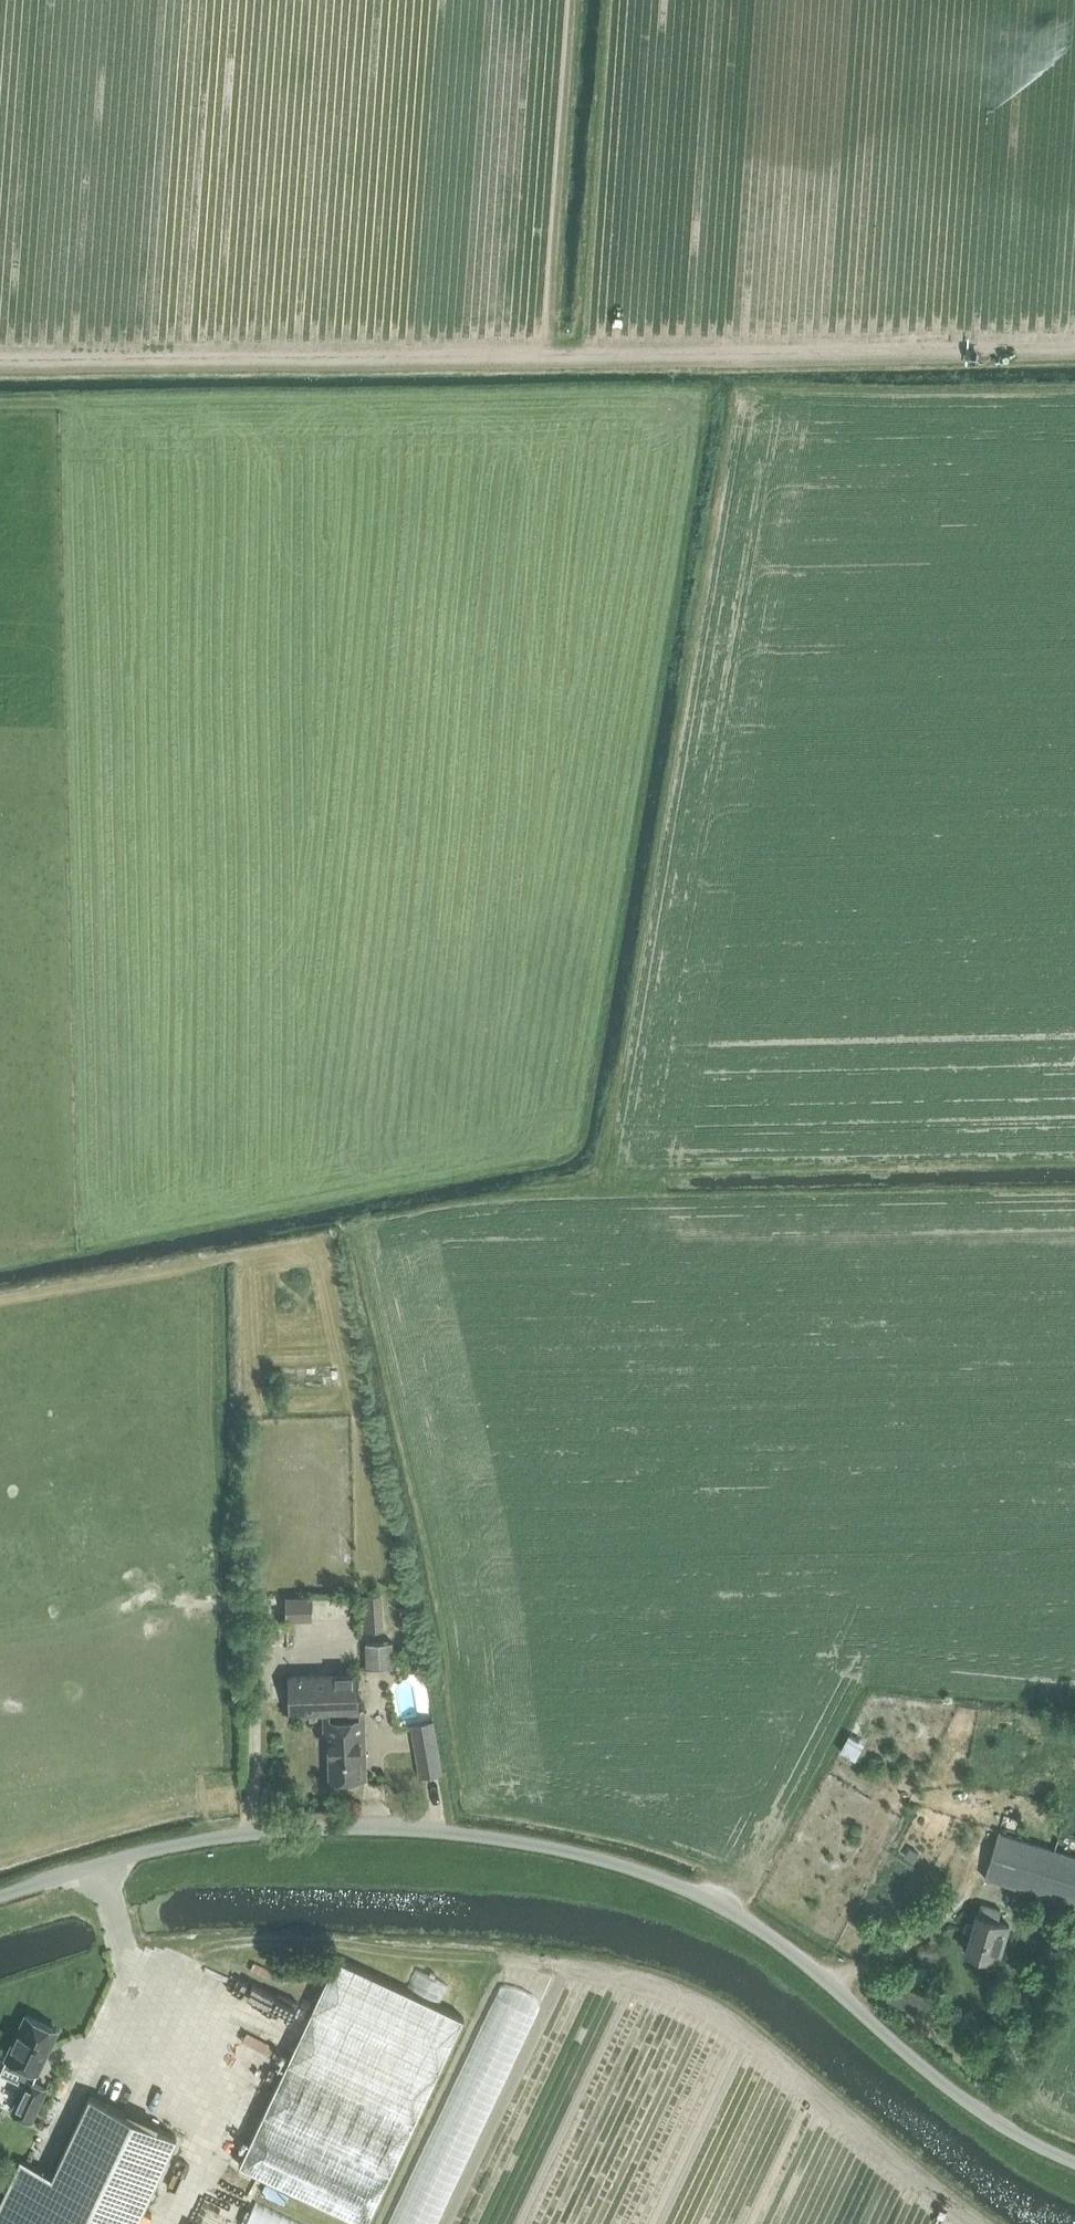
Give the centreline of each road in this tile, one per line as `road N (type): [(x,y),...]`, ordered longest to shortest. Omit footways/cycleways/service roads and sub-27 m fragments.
road 1 (unclassified): [(0,1898),(167,1848),(278,1832),(443,1831),(612,1860),(716,1901),(768,1934),(974,2105),(1074,2161)]

